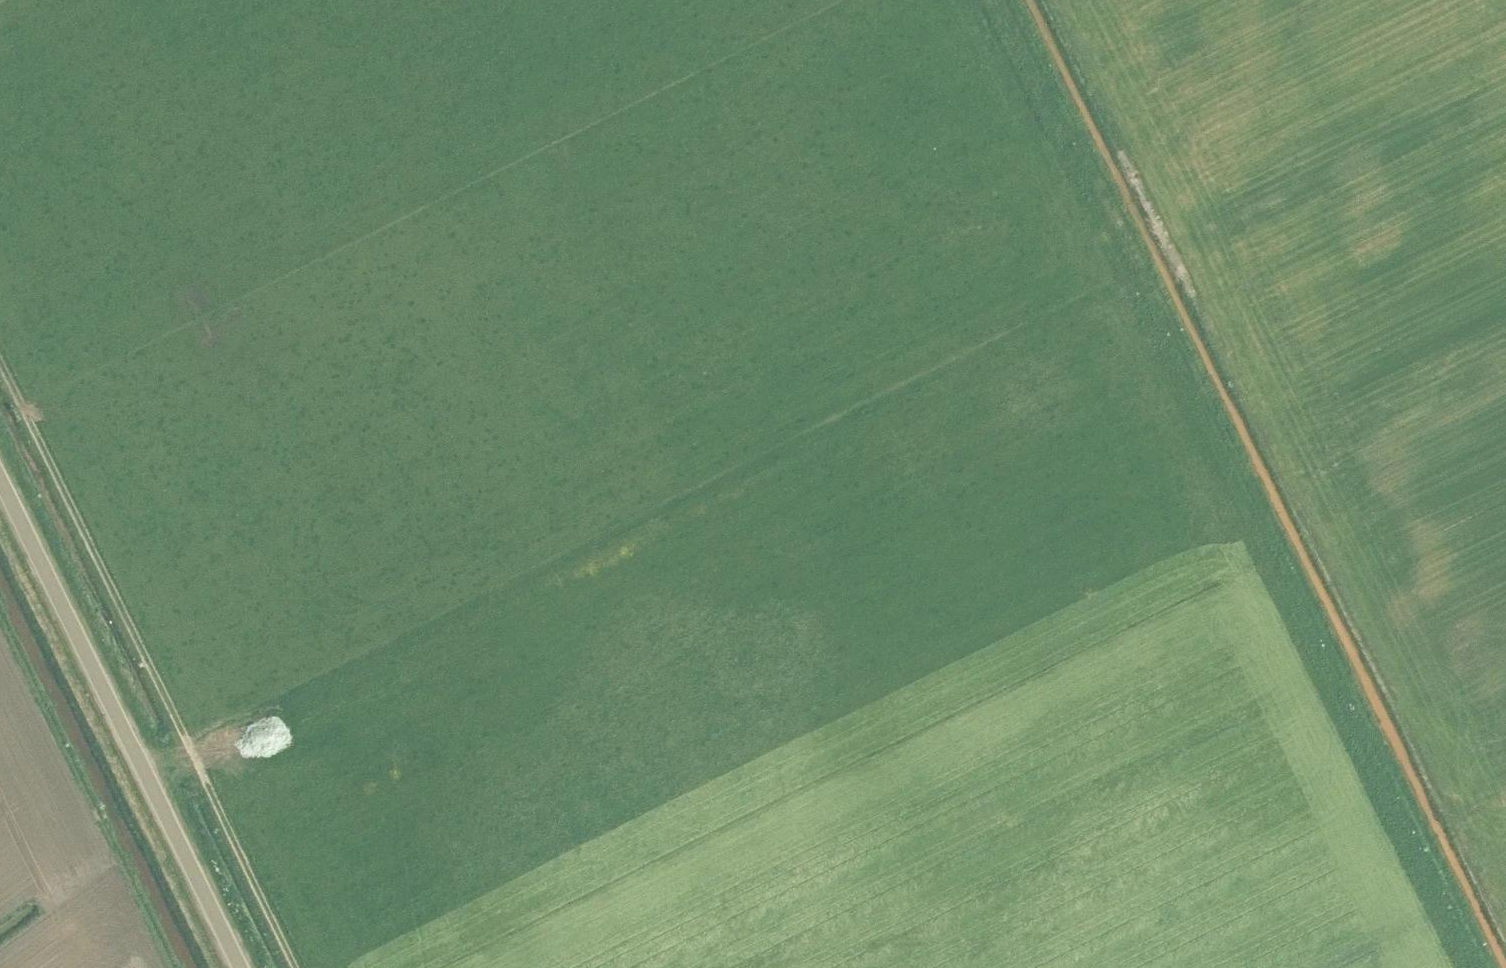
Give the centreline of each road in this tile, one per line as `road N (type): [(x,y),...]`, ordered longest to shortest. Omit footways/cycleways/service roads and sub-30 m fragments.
road 1 (unclassified): [(242,967),(0,474)]

